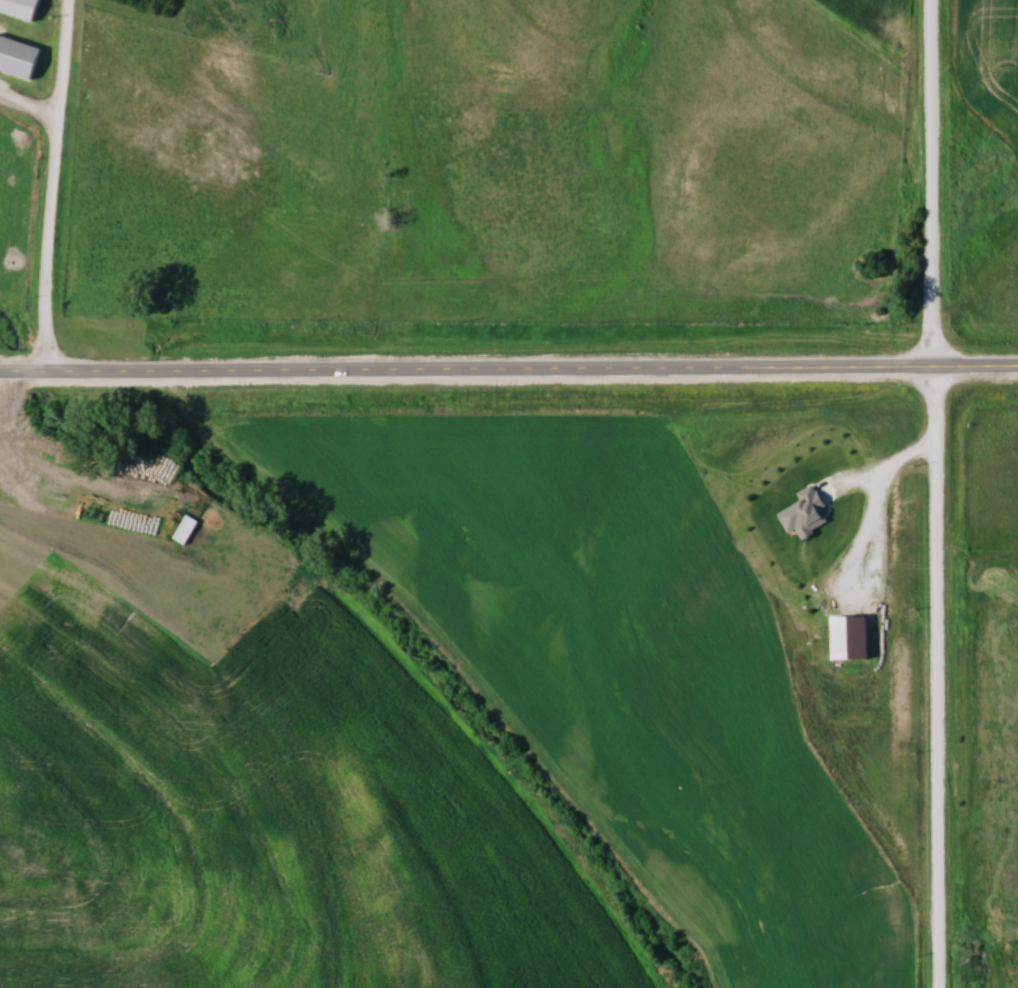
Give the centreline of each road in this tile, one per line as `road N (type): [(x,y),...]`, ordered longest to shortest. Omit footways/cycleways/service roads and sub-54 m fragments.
road 1 (secondary): [(0,367),(1017,365)]
road 2 (residential): [(944,987),(934,0)]

